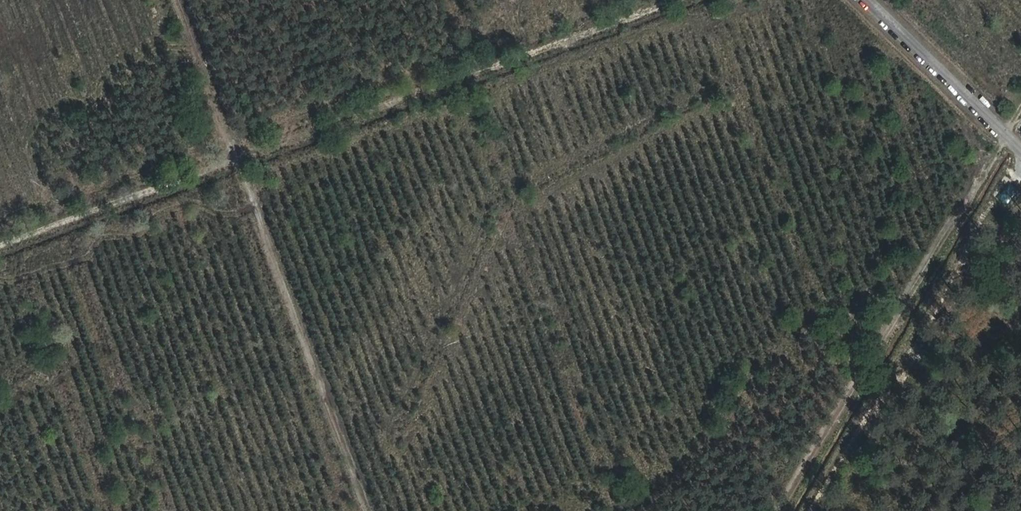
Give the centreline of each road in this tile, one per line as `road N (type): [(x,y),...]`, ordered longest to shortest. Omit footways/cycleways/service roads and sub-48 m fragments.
road 1 (track): [(669,0),(0,244)]
road 2 (track): [(1020,108),(784,510)]
road 3 (unclassified): [(1020,149),(867,0)]
road 4 (track): [(236,158),(179,0)]

